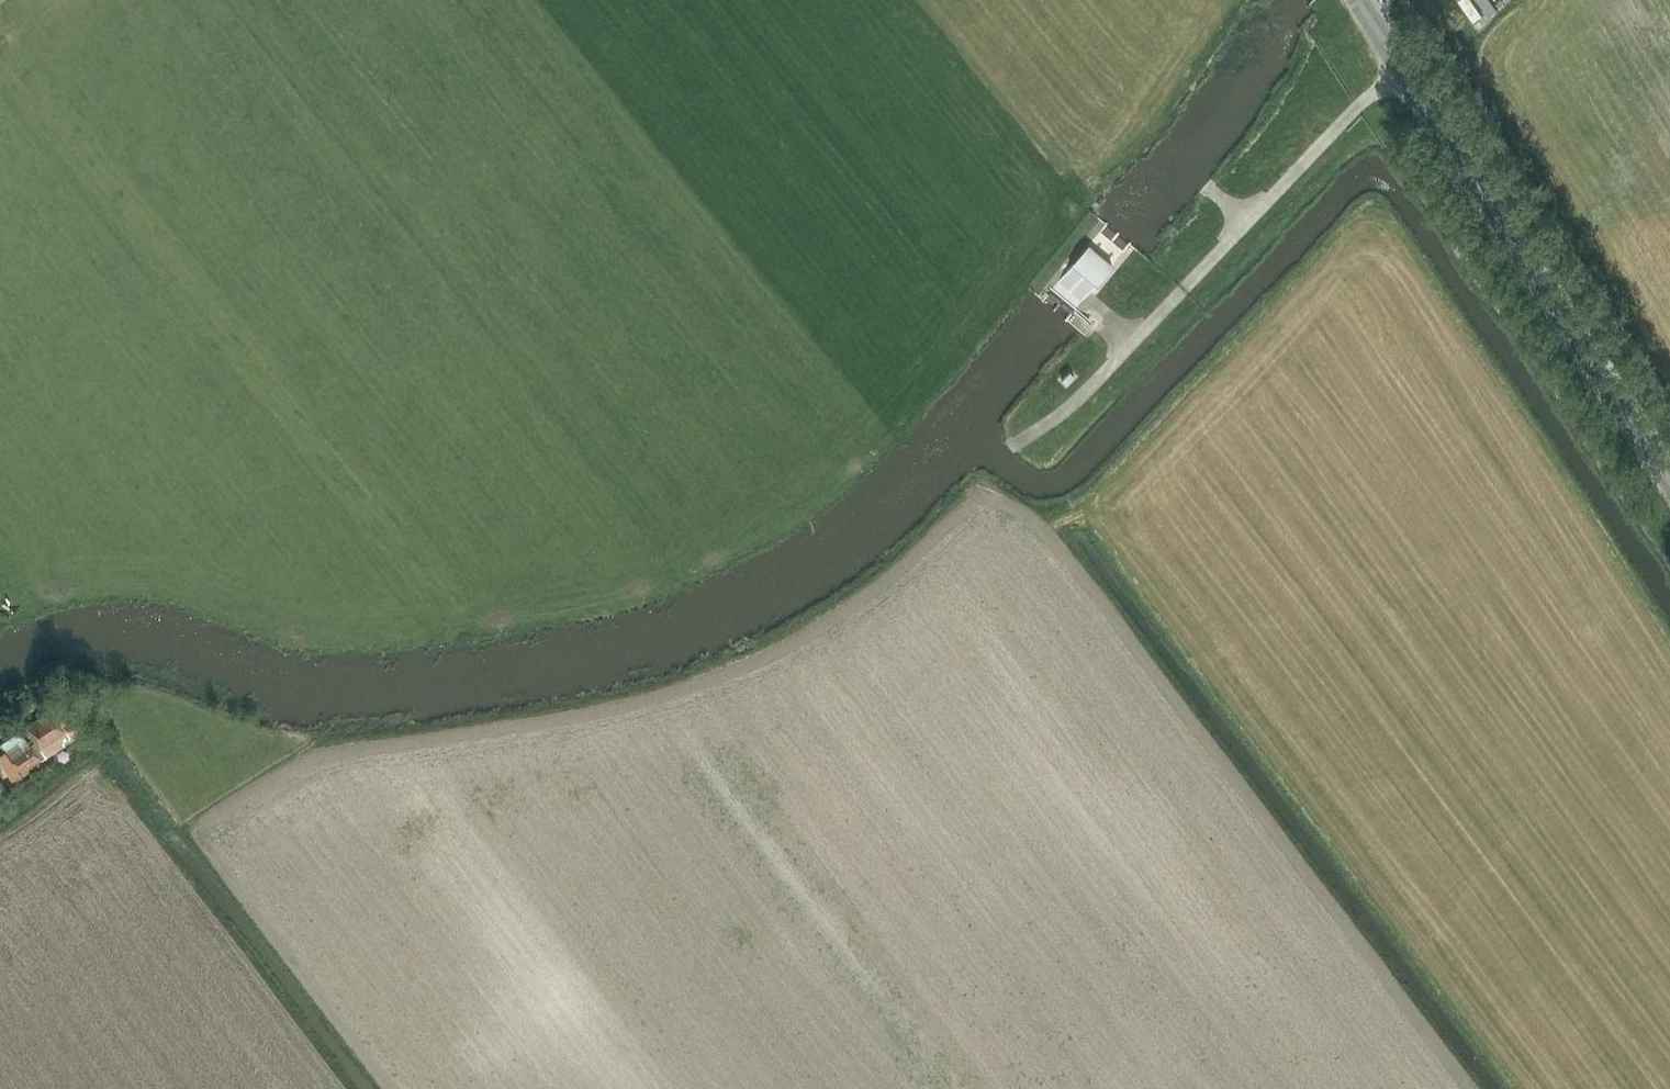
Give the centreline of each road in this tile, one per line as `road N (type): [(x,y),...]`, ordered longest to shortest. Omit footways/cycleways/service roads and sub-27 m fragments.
road 1 (tertiary): [(1669,484),(1355,0)]

